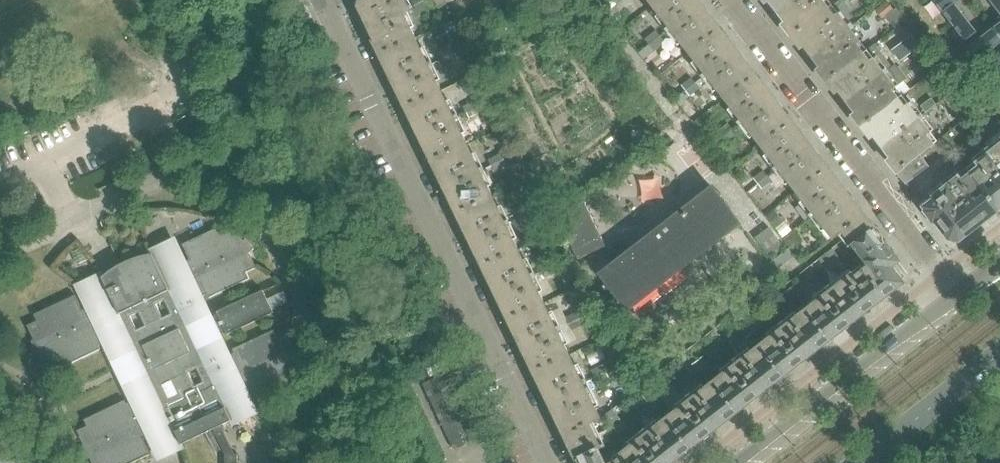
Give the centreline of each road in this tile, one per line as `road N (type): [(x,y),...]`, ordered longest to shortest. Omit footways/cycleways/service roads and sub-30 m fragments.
road 1 (residential): [(548,462),(322,0)]
road 2 (residential): [(732,0),(961,295)]
road 3 (secondary): [(961,295),(741,462)]
road 4 (secondary): [(855,462),(999,351)]

